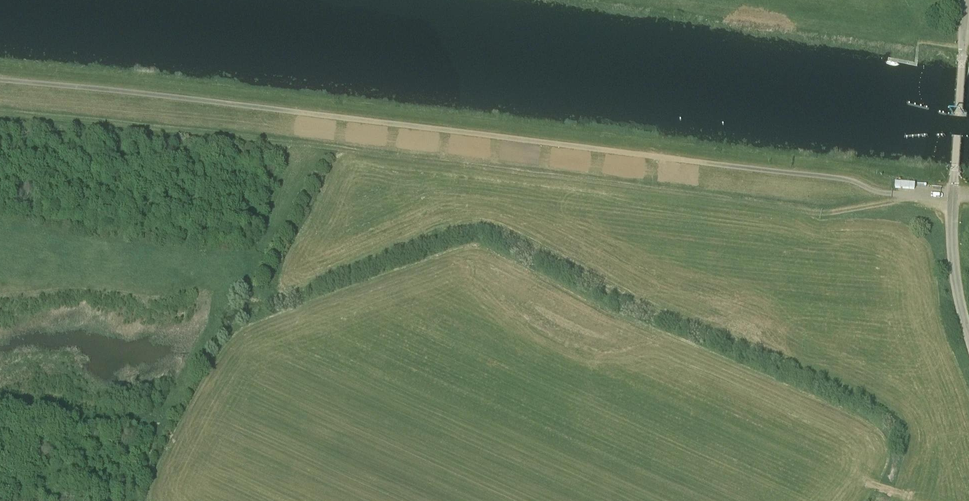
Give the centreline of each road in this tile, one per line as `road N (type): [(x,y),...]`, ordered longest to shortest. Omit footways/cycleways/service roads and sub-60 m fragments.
road 1 (unclassified): [(953,197),(179,92),(0,78)]
road 2 (track): [(0,113),(366,153)]
road 3 (unclassified): [(953,197),(968,0)]
road 4 (unclassified): [(968,343),(952,254),(953,197)]

